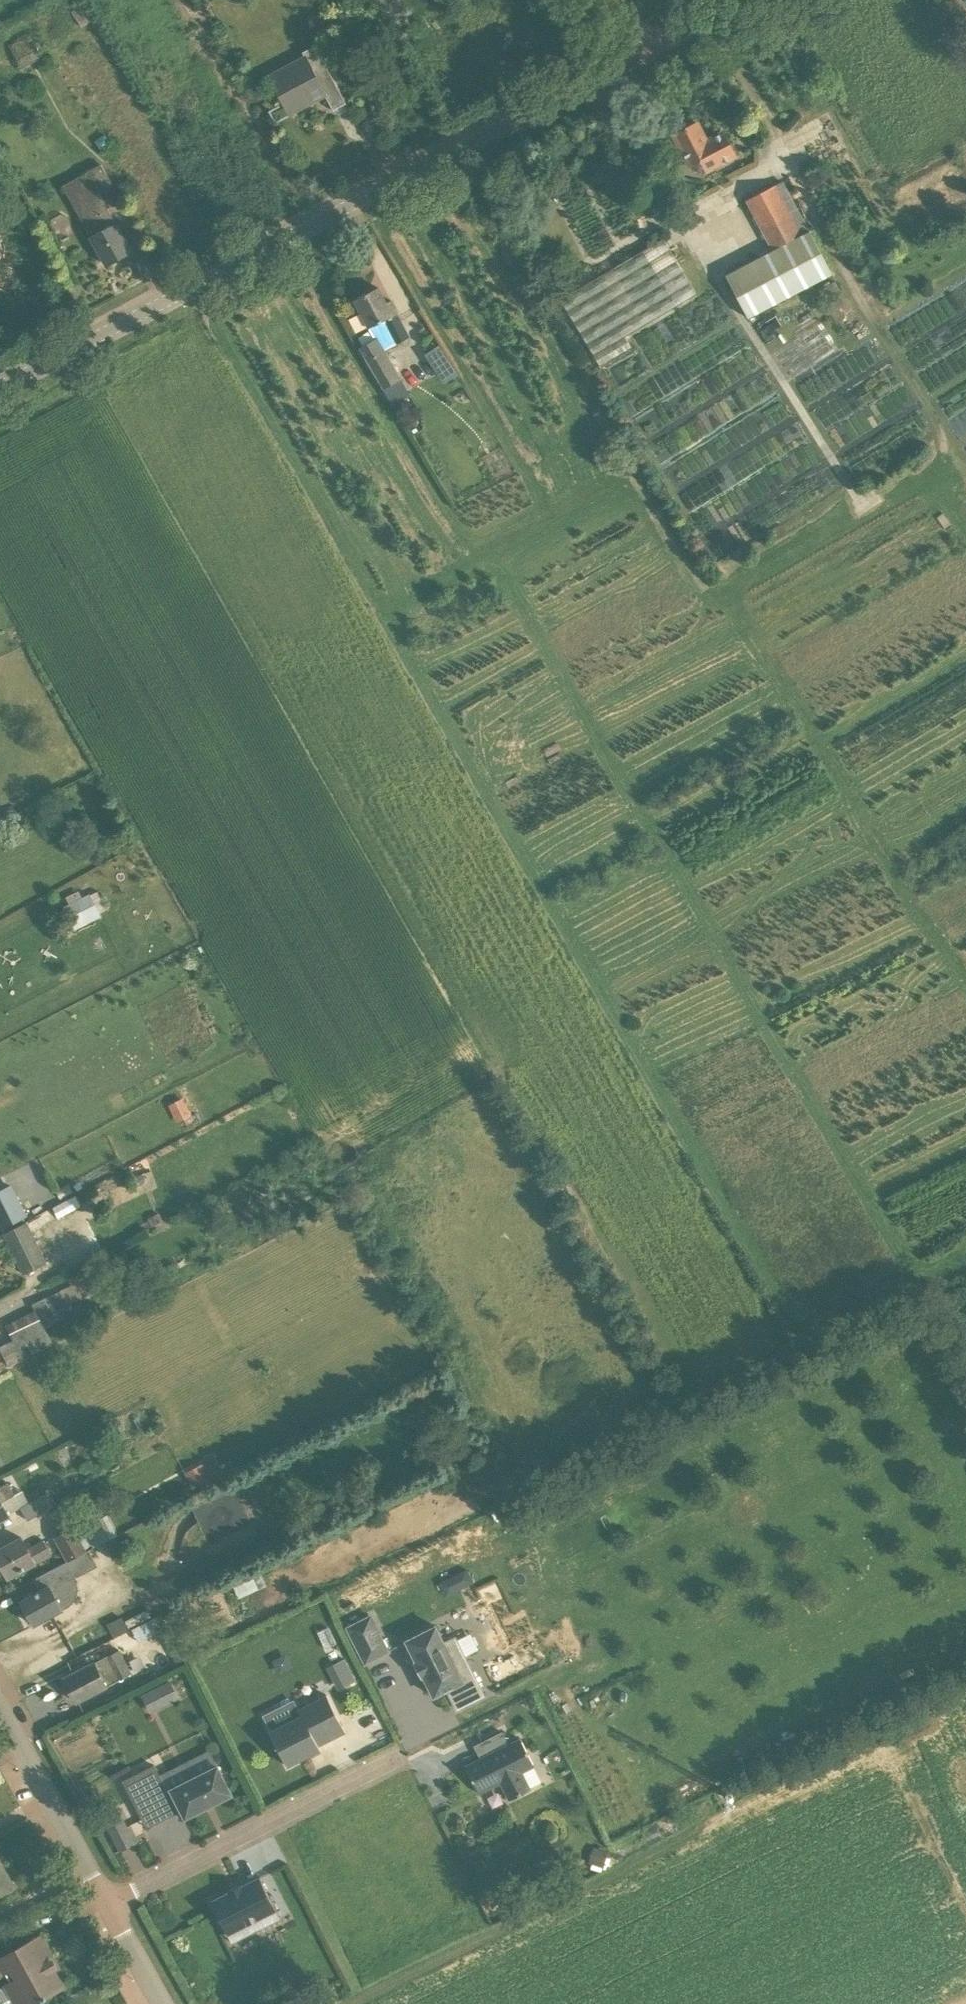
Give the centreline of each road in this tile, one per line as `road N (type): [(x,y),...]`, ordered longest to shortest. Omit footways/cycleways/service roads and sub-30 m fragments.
road 1 (unclassified): [(0,387),(601,75),(631,47)]
road 2 (residential): [(106,1905),(399,1757)]
road 3 (unclassified): [(106,1905),(0,1712)]
road 4 (unclassified): [(631,47),(677,36),(744,0)]

